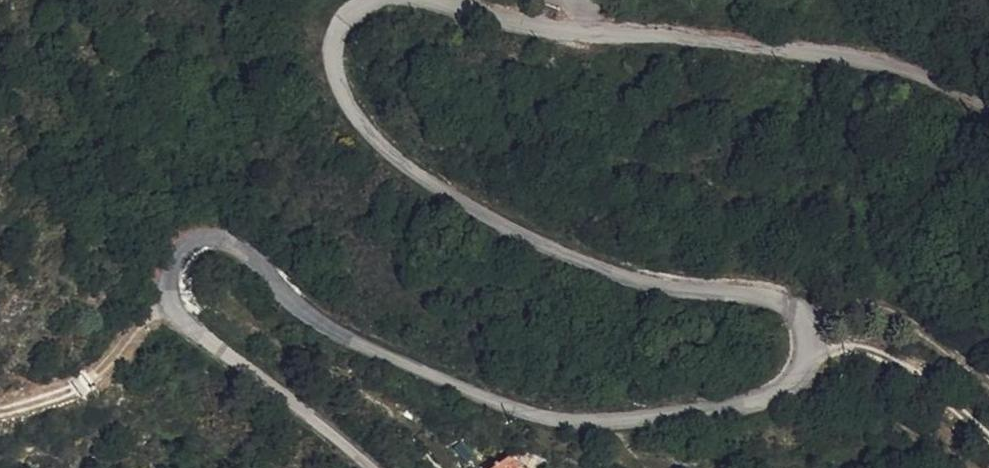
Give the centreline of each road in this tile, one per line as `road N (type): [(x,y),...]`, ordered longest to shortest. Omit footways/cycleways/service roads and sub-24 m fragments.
road 1 (unclassified): [(370,467),(183,327),(172,287),(188,248),(211,241),(241,249),(278,292),(344,339),(516,412),(582,423),(754,405),(789,384),(807,353),(804,324),(777,297),(675,288),(616,271),(390,162),(355,115),(335,67),(342,24),(381,0)]
road 2 (unclassified): [(425,0),(515,24),(818,54),(884,68),(988,121)]
road 3 (track): [(807,353),(854,350),(900,366),(988,447)]
road 4 (track): [(175,308),(84,383),(0,412)]

